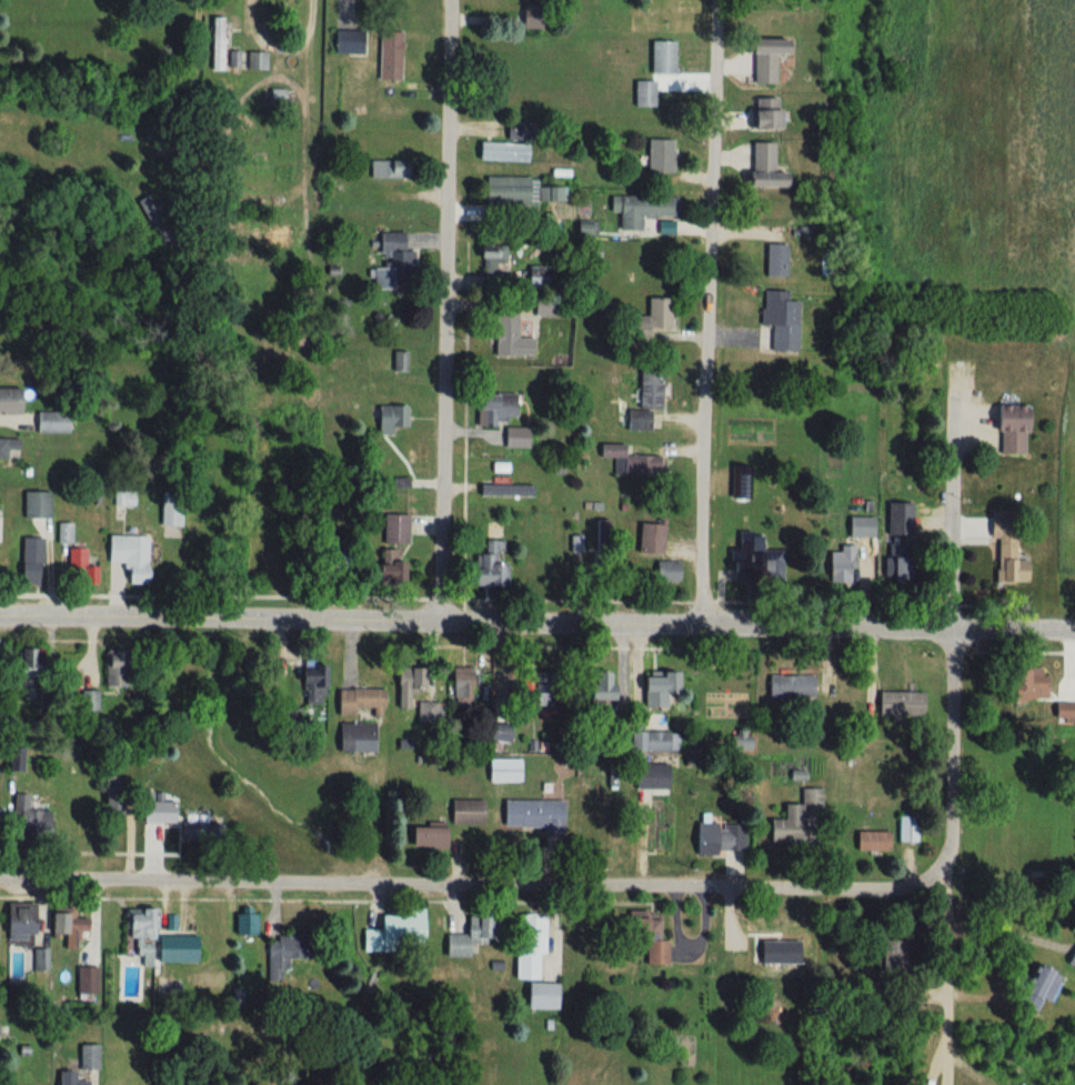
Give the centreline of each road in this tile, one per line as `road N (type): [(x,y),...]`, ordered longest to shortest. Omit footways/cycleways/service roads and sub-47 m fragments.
road 1 (residential): [(1074,634),(0,617)]
road 2 (residential): [(0,874),(883,894),(920,890),(942,875)]
road 3 (residential): [(704,630),(718,0)]
road 4 (residential): [(444,625),(452,0)]
road 5 (residential): [(942,875),(955,820),(953,633)]
road 6 (residential): [(318,0),(322,96),(312,128),(295,132)]

